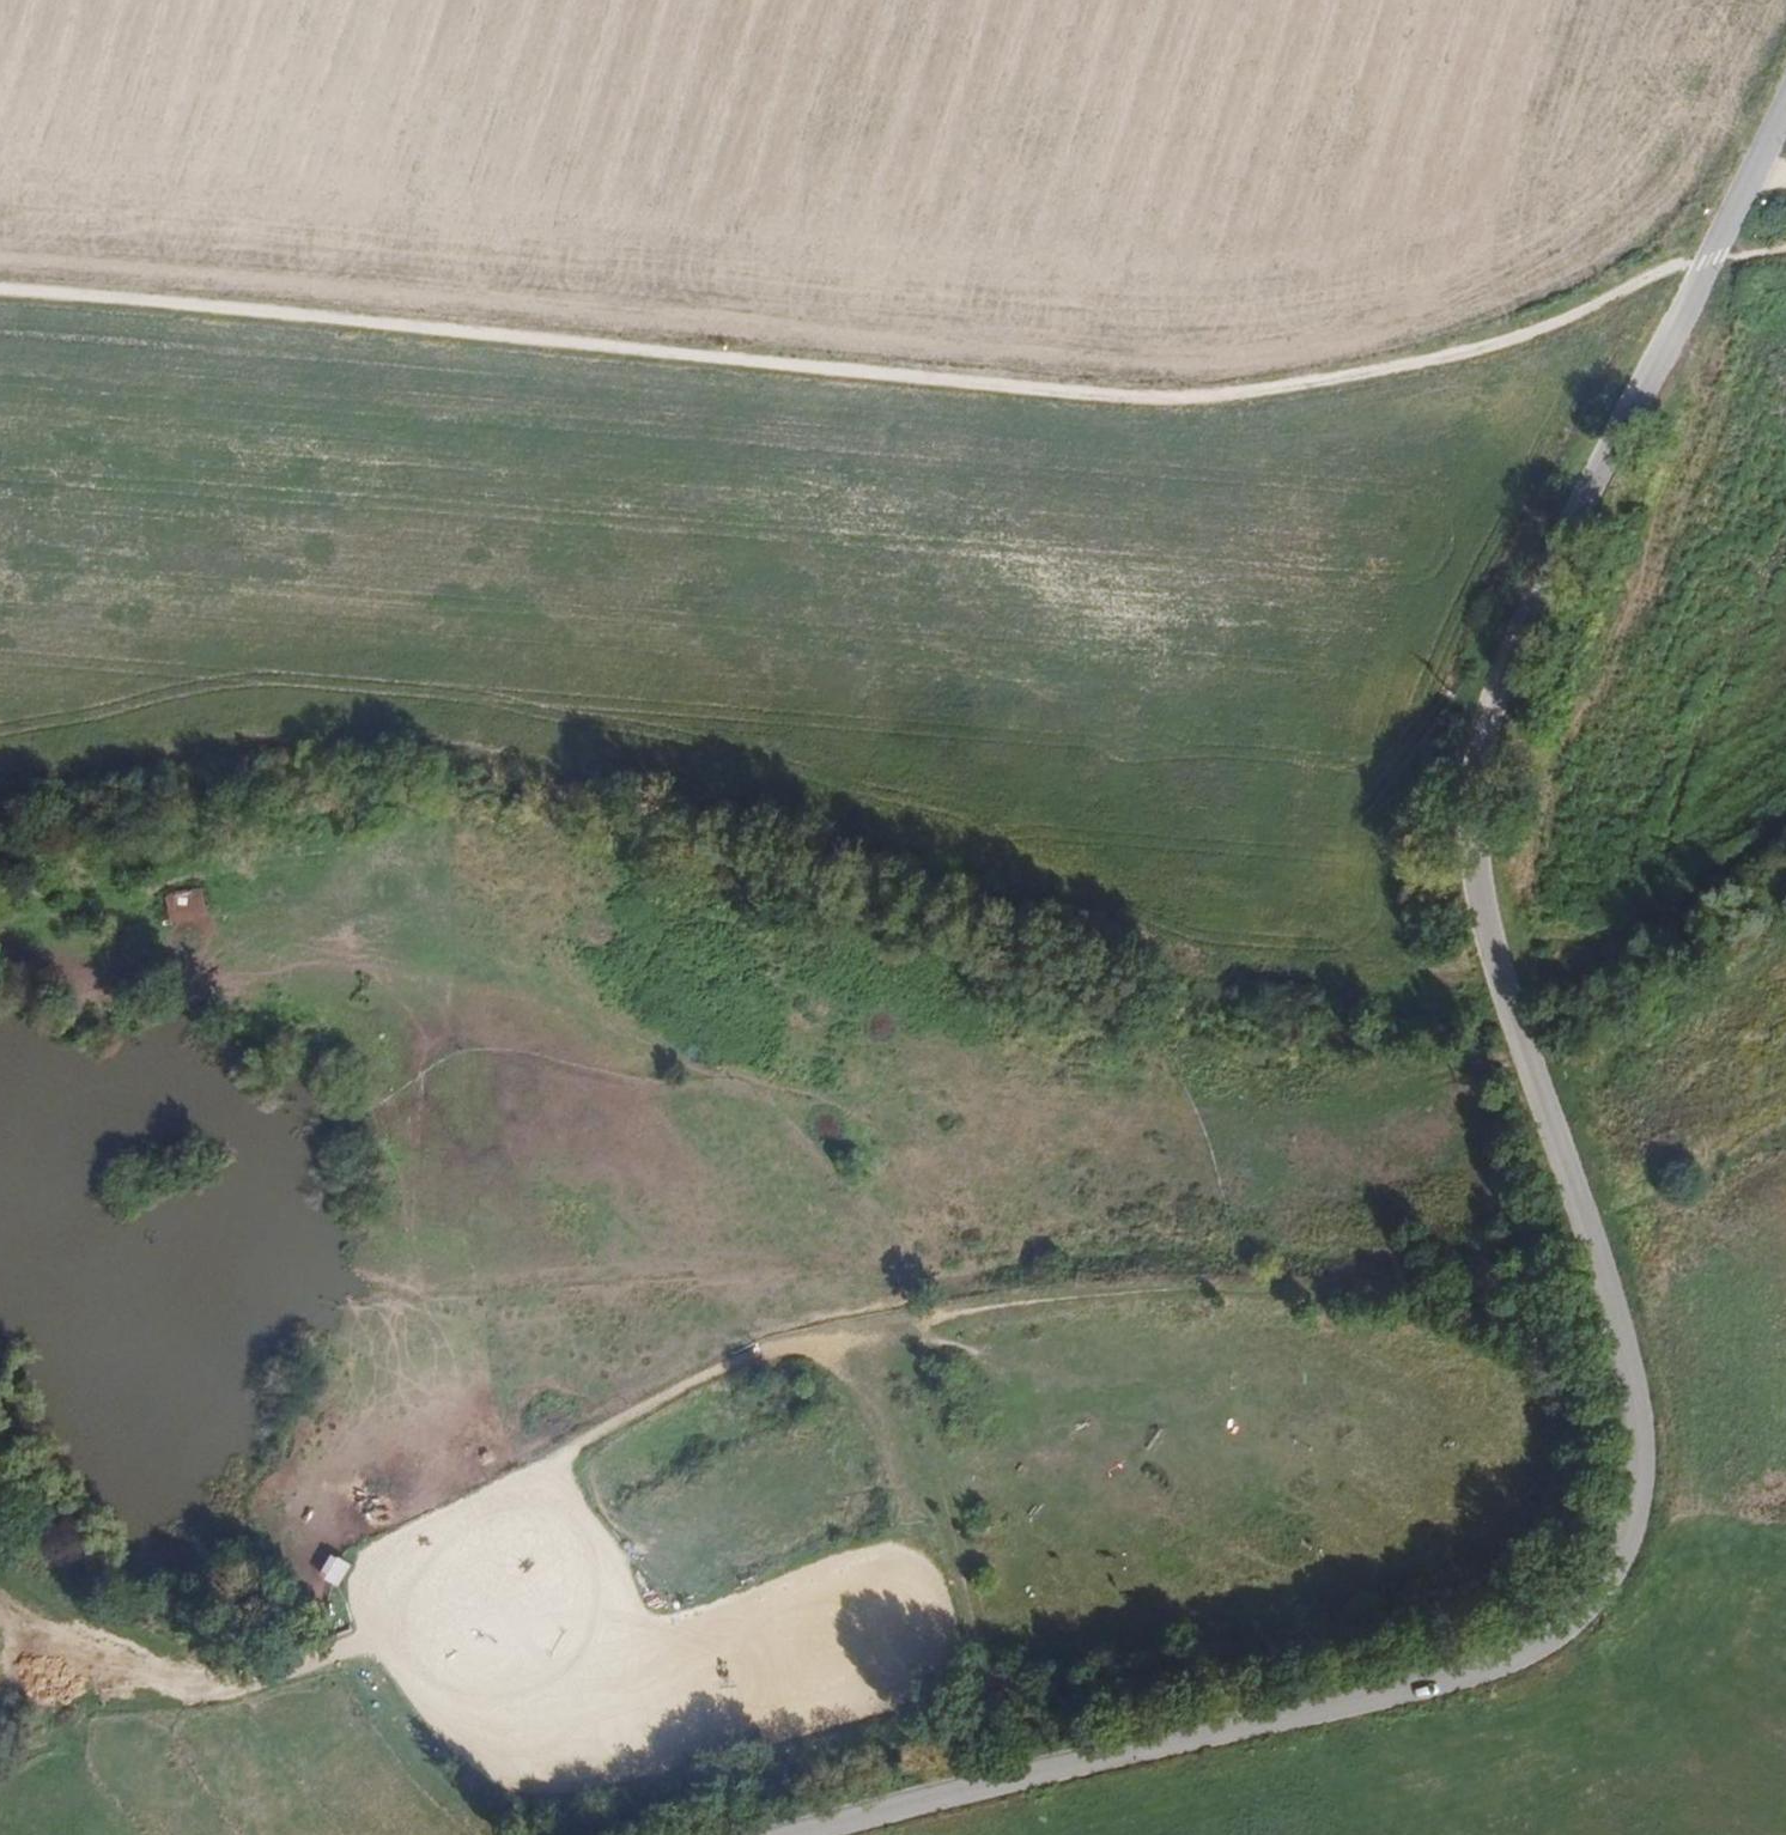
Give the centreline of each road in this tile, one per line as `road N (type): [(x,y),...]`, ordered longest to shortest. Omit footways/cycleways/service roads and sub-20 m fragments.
road 1 (tertiary): [(1785,109),(1536,611),(1493,718),(1477,832),(1488,917),(1621,1338),(1641,1449),(1630,1530),(1588,1605),(1467,1677),(813,1834)]
road 2 (track): [(0,289),(1179,398),(1342,377),(1465,351),(1683,265),(1710,262)]
road 3 (unclassified): [(26,1634),(109,1668),(176,1680),(230,1679),(361,1642)]

